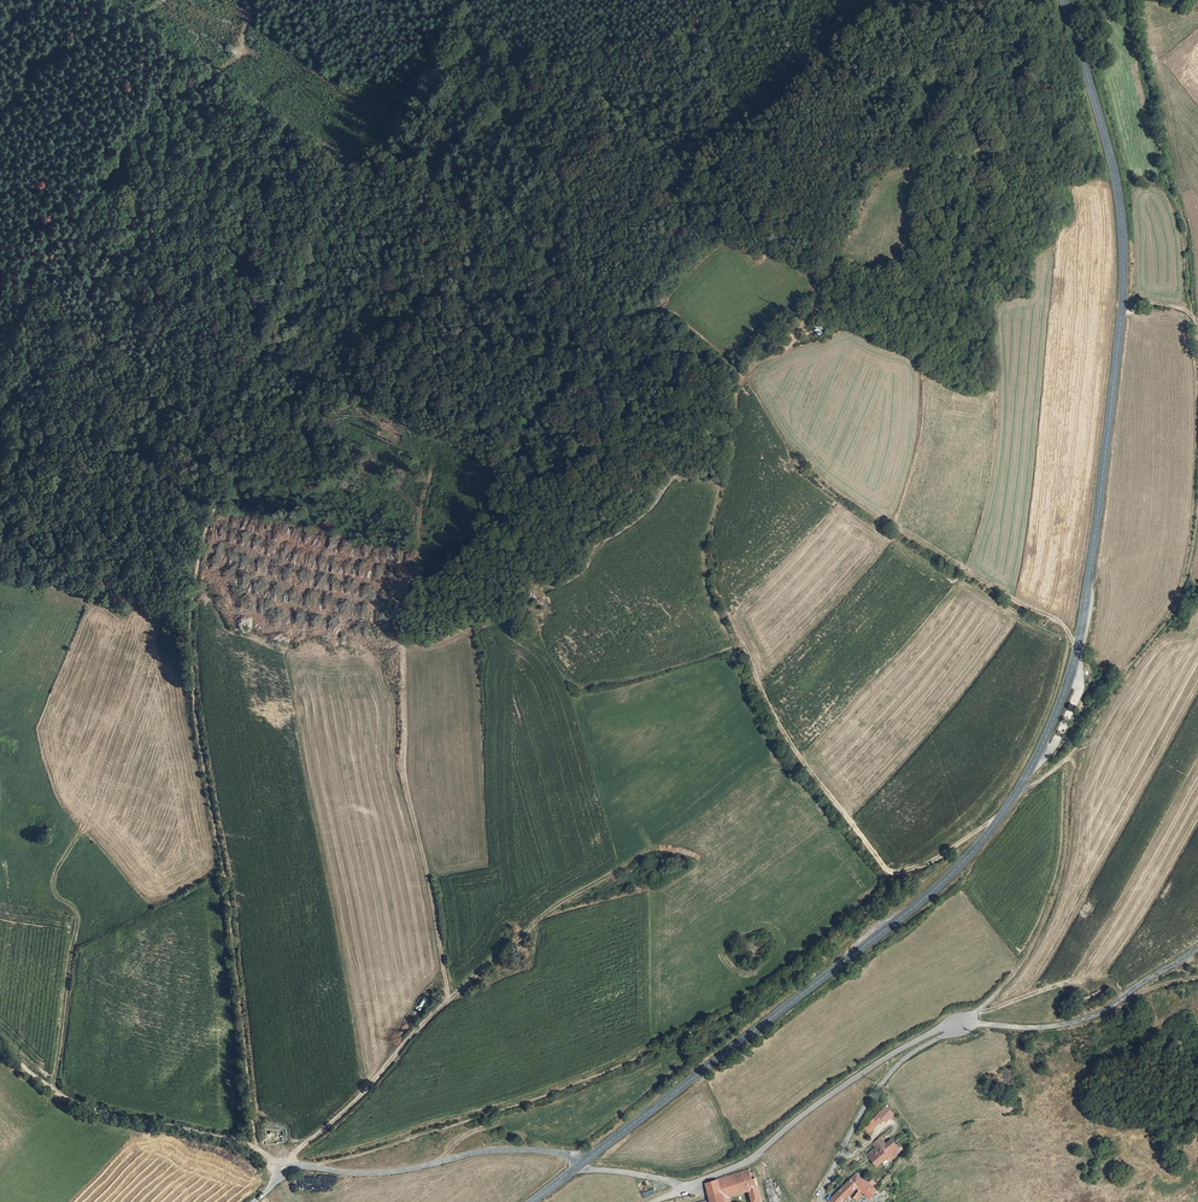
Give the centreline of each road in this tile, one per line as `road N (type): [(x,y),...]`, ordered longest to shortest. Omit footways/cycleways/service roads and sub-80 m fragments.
road 1 (tertiary): [(1063,0),(1113,162),(1122,312),(1078,648),(1054,718),(1015,797),(952,874),(584,1161)]
road 2 (track): [(462,0),(428,82),(336,189),(299,295),(265,341),(196,557),(193,696),(226,880),(258,1149)]
road 3 (track): [(312,1167),(444,1129),(686,1036),(772,991),(1001,816)]
road 4 (unclassified): [(1197,948),(1080,1020),(940,1029),(829,1095),(752,1159),(687,1187)]
road 5 (track): [(903,885),(797,755),(719,586),(715,537),(747,377)]
road 6 (track): [(258,1149),(289,1169),(495,954),(558,905),(660,846)]
road 7 (track): [(449,998),(410,804),(403,645),(446,641),(474,594),(495,593)]
road 8 (track): [(1078,648),(1052,617),(1010,598),(813,469),(746,379)]
road 9 (track): [(24,266),(57,216),(152,113),(225,72),(244,44),(256,0)]
road 10 (residential): [(254,1201),(289,1169),(412,1170),(514,1150),(584,1161)]
road 11 (track): [(1066,760),(1074,762),(1055,899),(1020,969),(965,1025)]
road 12 (track): [(0,1045),(83,1107),(258,1149)]
road 13 (track): [(80,828),(52,877),(78,924),(52,1089)]
road 14 (track): [(164,0),(101,31),(50,75),(0,156)]

